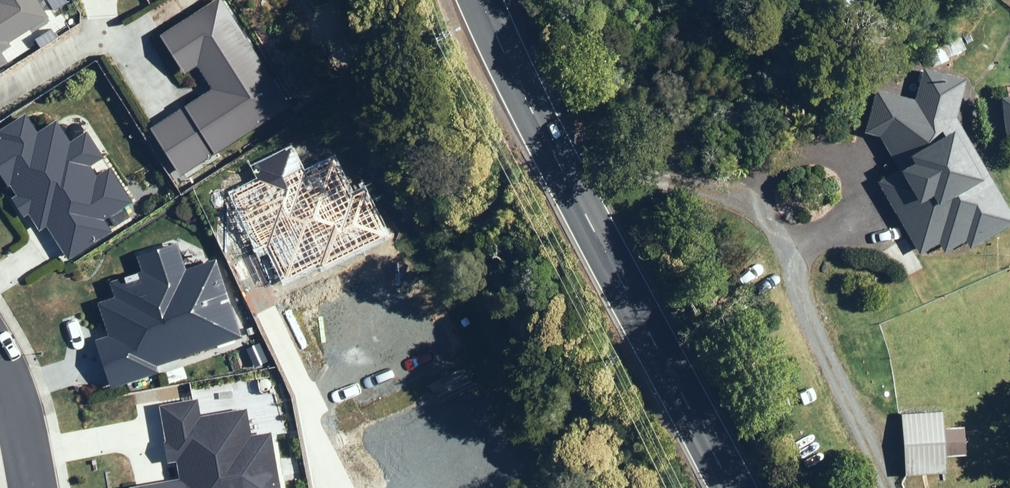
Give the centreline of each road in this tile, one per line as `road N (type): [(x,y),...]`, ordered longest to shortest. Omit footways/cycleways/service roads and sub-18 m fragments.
road 1 (secondary): [(467,0),(543,209),(709,487)]
road 2 (residential): [(0,373),(24,422),(35,487)]

